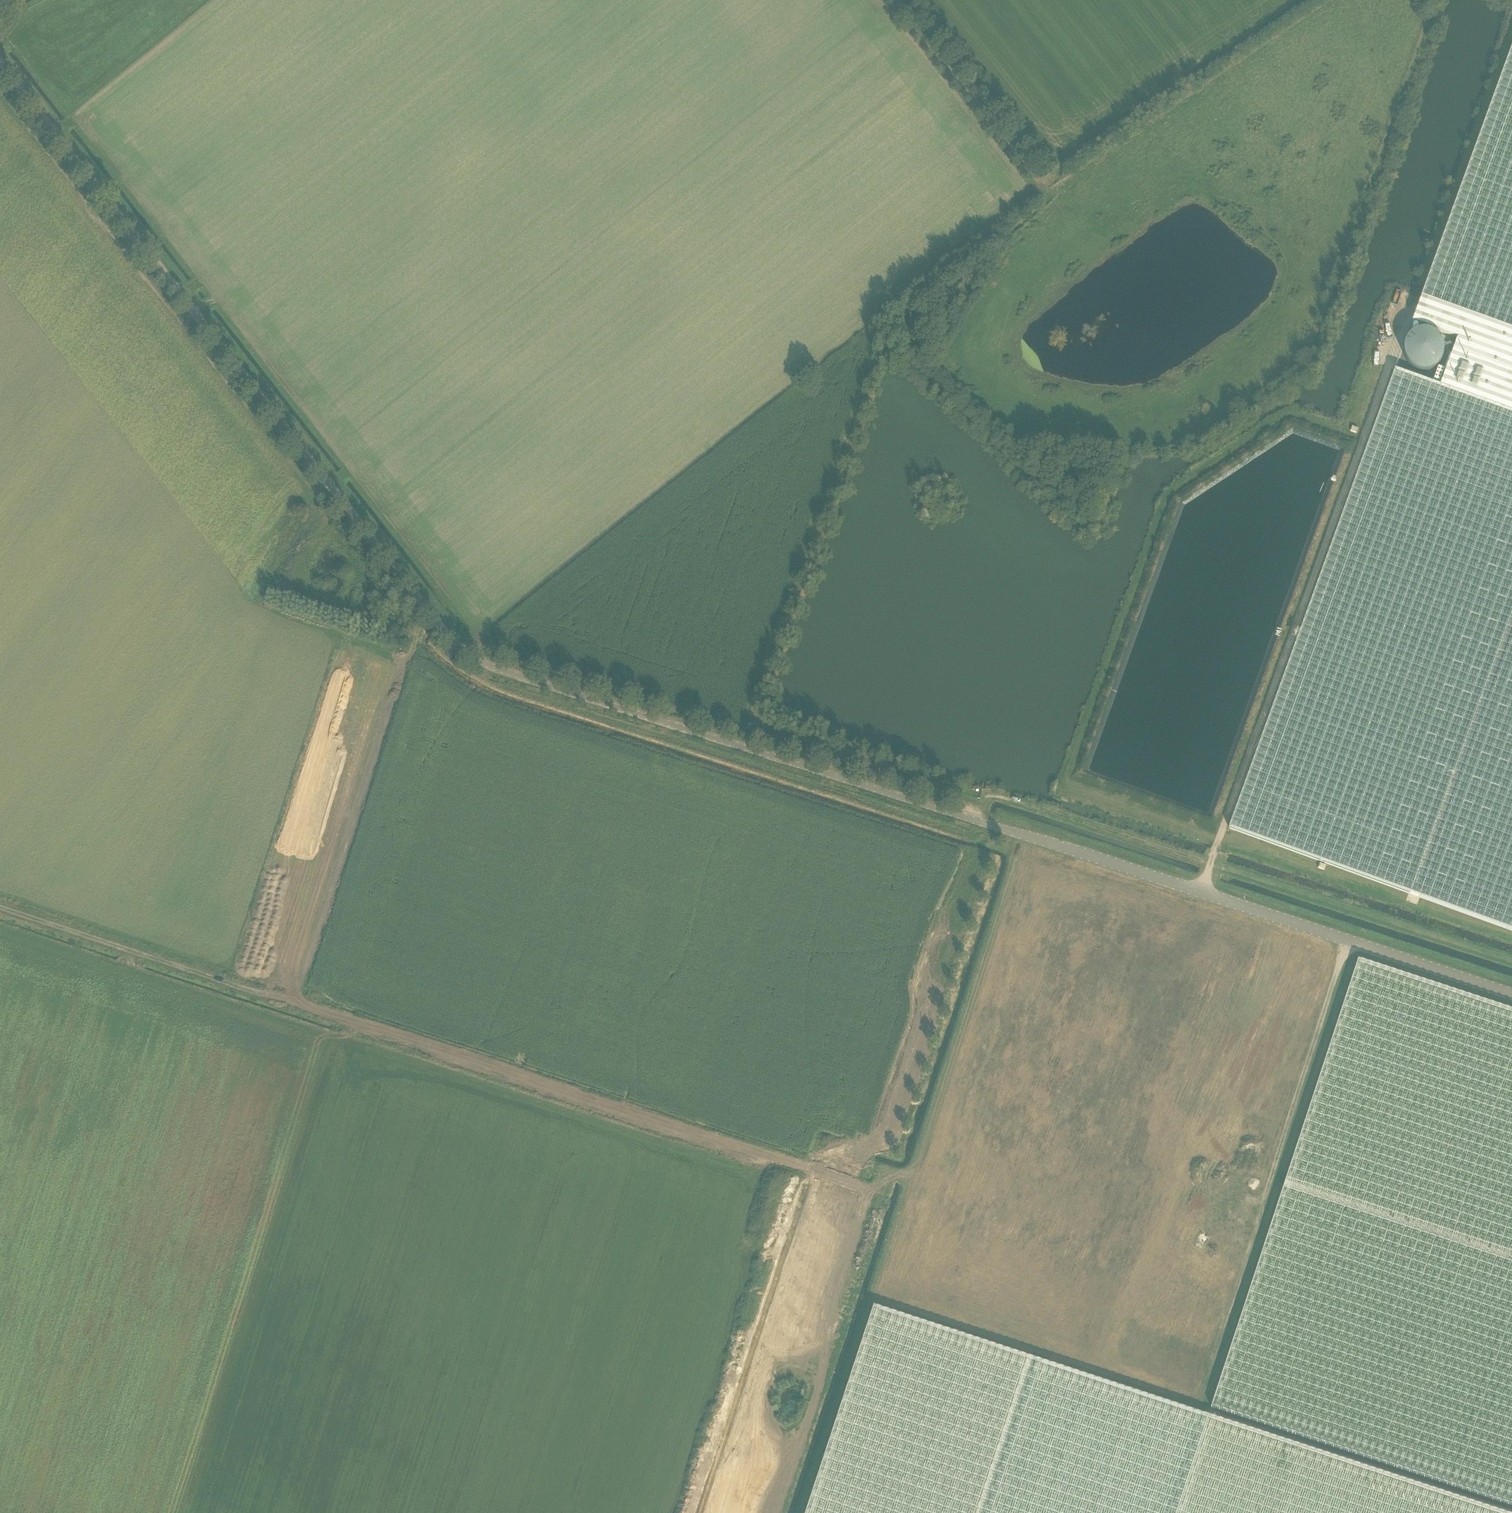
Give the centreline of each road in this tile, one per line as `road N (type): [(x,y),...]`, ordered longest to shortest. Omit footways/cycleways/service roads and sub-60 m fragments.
road 1 (unclassified): [(1511,997),(469,654),(0,61)]
road 2 (track): [(0,907),(876,1190)]
road 3 (track): [(1043,181),(898,0)]

